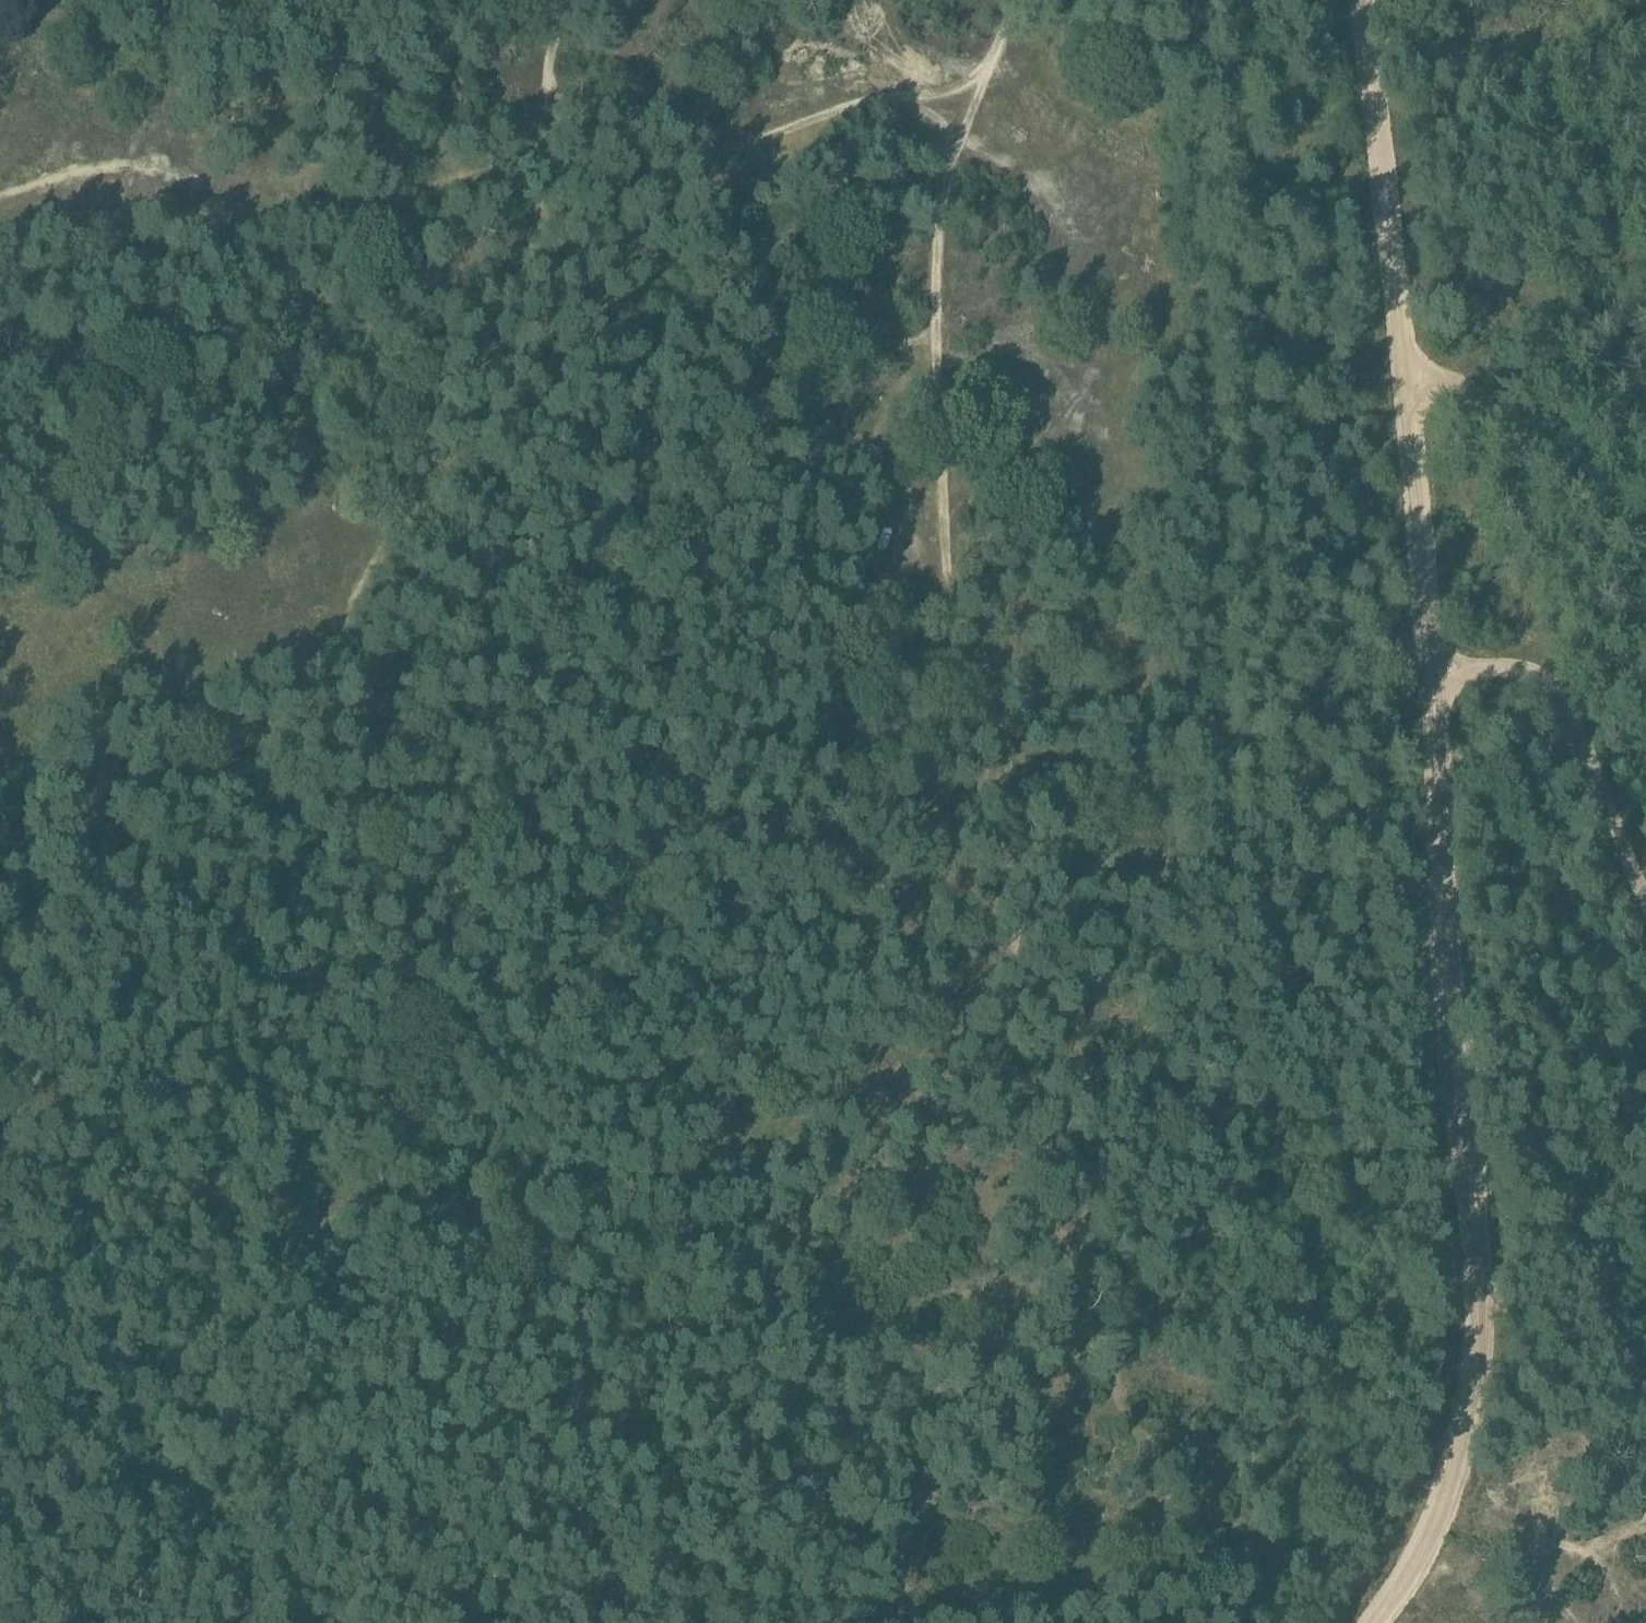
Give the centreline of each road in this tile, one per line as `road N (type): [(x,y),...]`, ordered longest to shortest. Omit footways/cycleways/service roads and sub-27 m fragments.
road 1 (track): [(1277,1622),(1250,1573),(1176,0)]
road 2 (track): [(0,231),(134,212),(368,208),(433,171),(529,137),(743,152),(869,114),(970,104)]
road 3 (track): [(1250,1573),(951,1584),(773,1622)]
road 4 (track): [(987,0),(970,104),(934,223),(934,274)]

